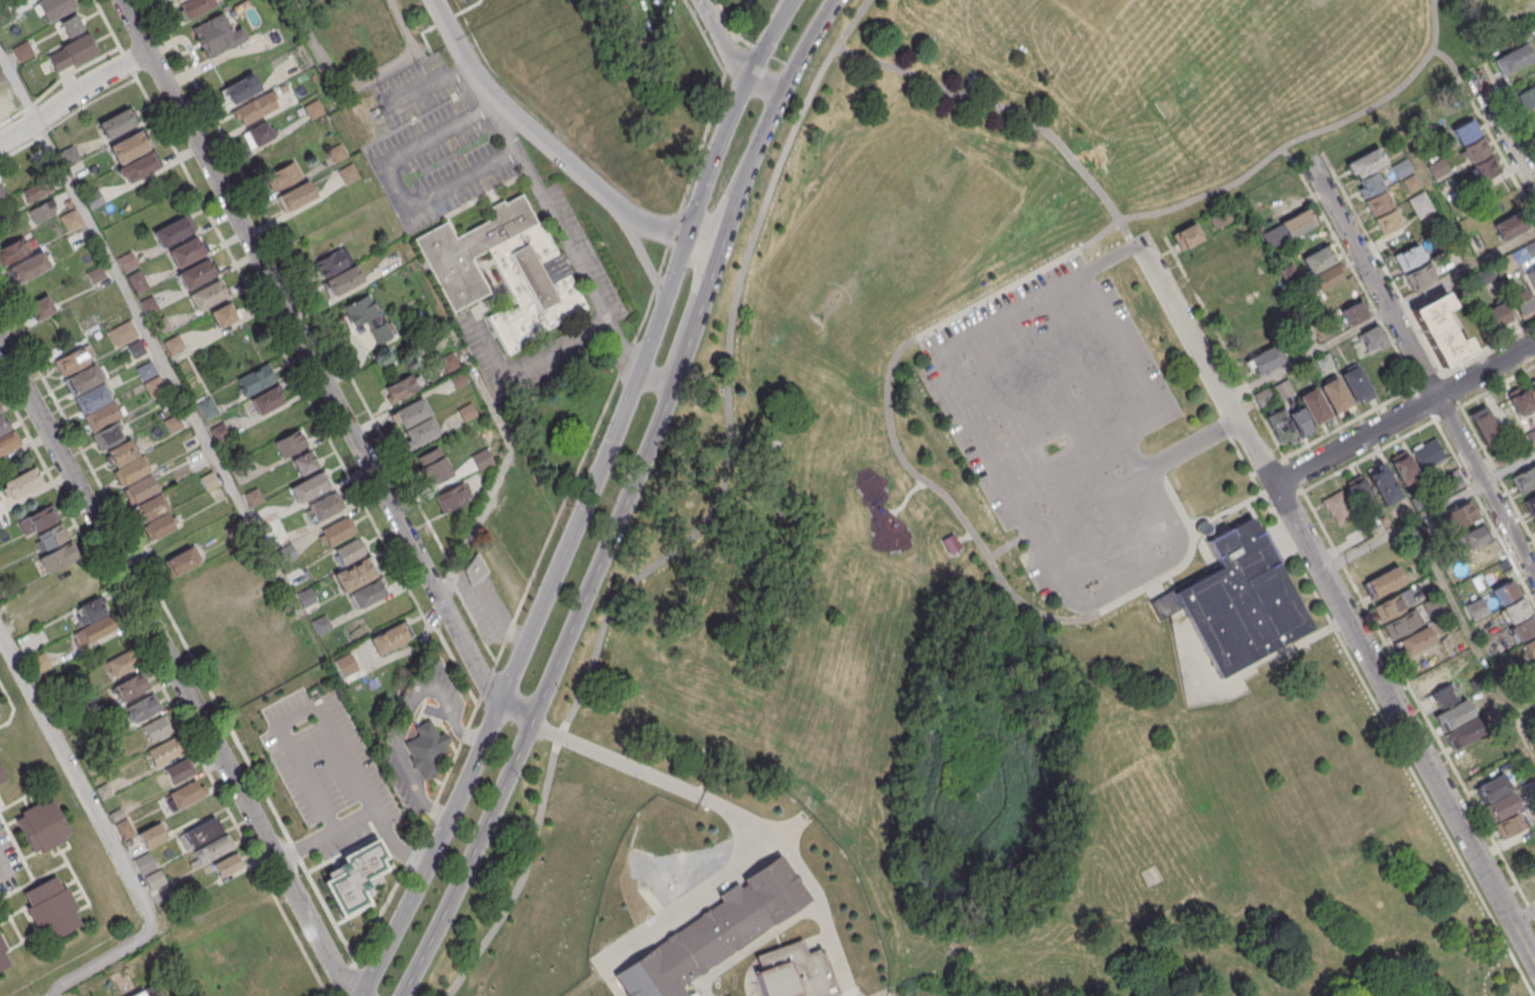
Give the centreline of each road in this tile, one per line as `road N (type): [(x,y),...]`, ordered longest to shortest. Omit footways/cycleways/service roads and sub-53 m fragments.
road 1 (tertiary): [(400,995),(481,834),(605,548),(770,115),(833,0)]
road 2 (tertiary): [(688,229),(501,698),(359,995)]
road 3 (residential): [(501,698),(478,671),(120,0)]
road 4 (residential): [(354,995),(0,344)]
road 5 (residential): [(1534,963),(1274,485)]
road 6 (residential): [(0,634),(150,917),(148,934),(52,995)]
road 7 (residential): [(1274,485),(1534,343)]
road 8 (residential): [(1274,485),(1144,249)]
road 9 (residential): [(1436,396),(1308,160)]
road 10 (tertiary): [(790,0),(739,95),(688,229)]
road 11 (residential): [(1534,579),(1436,396)]
road 12 (residential): [(148,52),(0,139)]
road 13 (residential): [(1534,191),(1471,72)]
road 14 (residential): [(780,94),(748,77),(699,0)]

